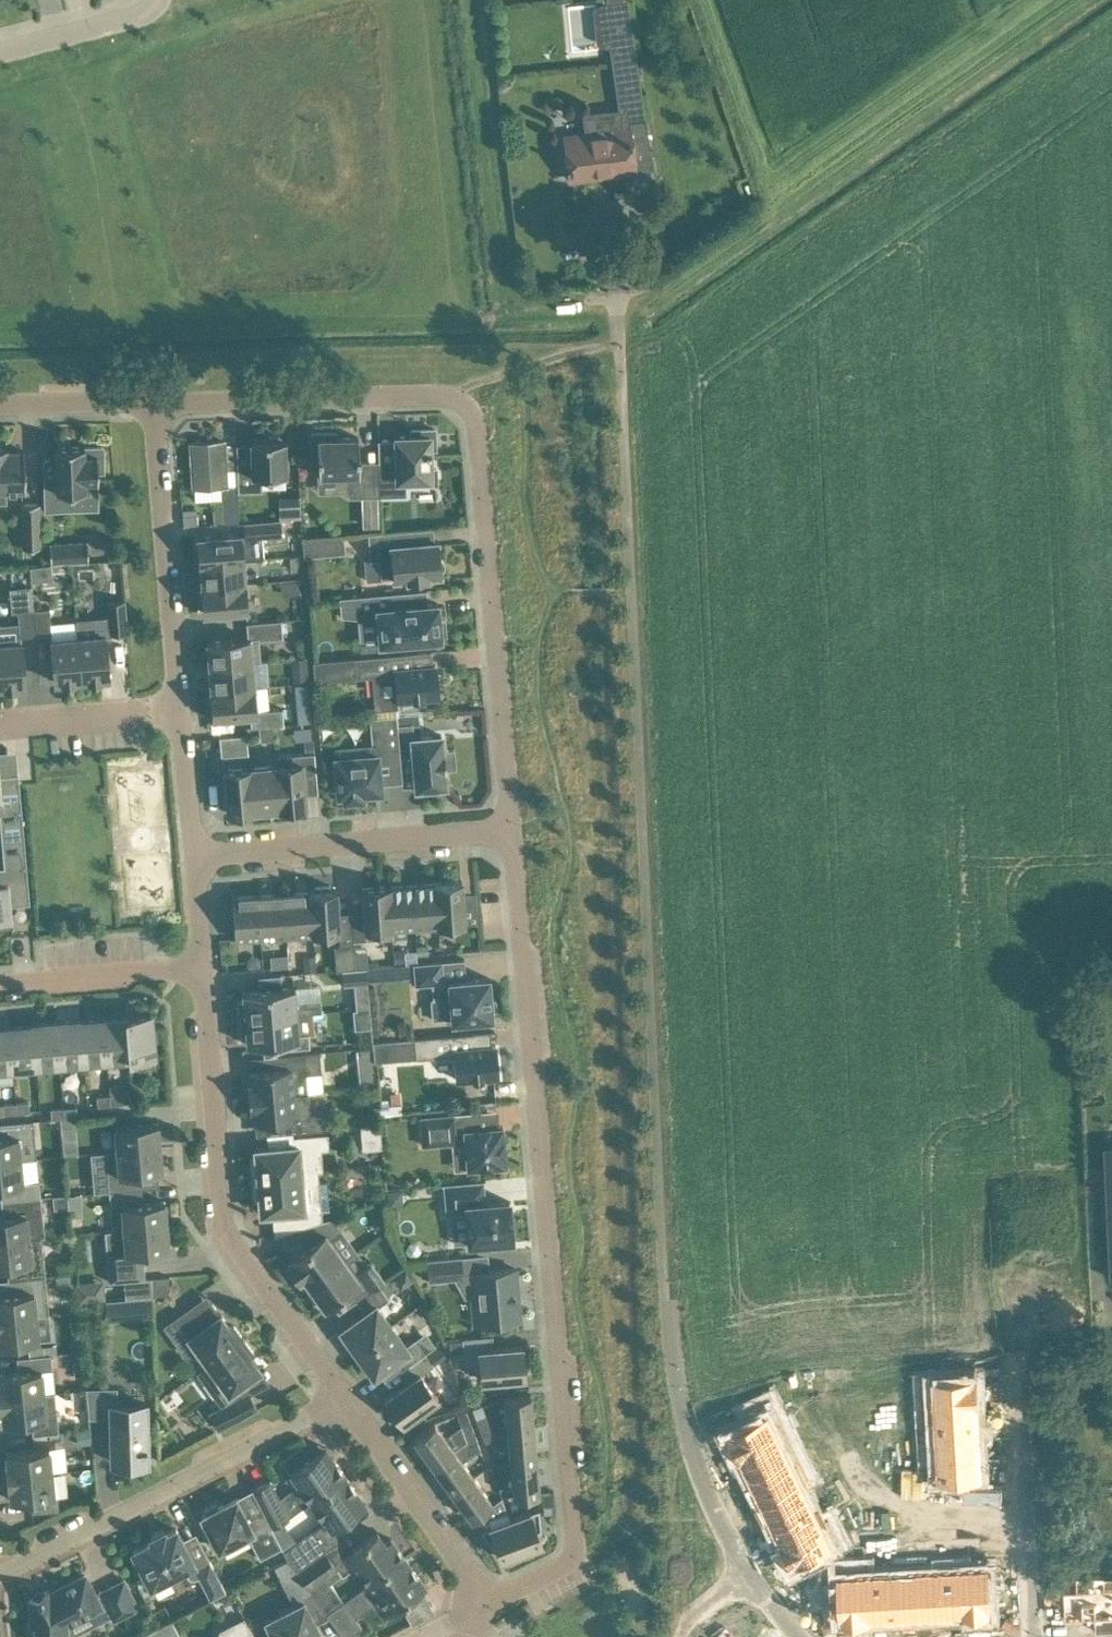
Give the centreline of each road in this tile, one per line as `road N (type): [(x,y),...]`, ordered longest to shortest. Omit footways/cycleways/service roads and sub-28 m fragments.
road 1 (residential): [(511,831),(575,1545),(567,1563),(485,1600)]
road 2 (residential): [(153,404),(440,394),(468,412),(484,500),(511,831)]
road 3 (residential): [(342,1392),(226,1227),(201,966)]
road 4 (residential): [(0,1573),(342,1392)]
road 5 (residential): [(190,855),(511,831)]
road 6 (residential): [(175,708),(153,404)]
road 7 (unclassified): [(618,289),(631,586)]
road 8 (residential): [(1025,1636),(1012,1363)]
road 9 (residential): [(485,1600),(342,1392)]
road 10 (residential): [(0,984),(201,966)]
road 11 (residential): [(175,708),(0,724)]
road 12 (unclassified): [(0,50),(142,12),(156,0)]
road 13 (residential): [(0,407),(153,404)]
road 14 (residential): [(190,855),(175,708)]

